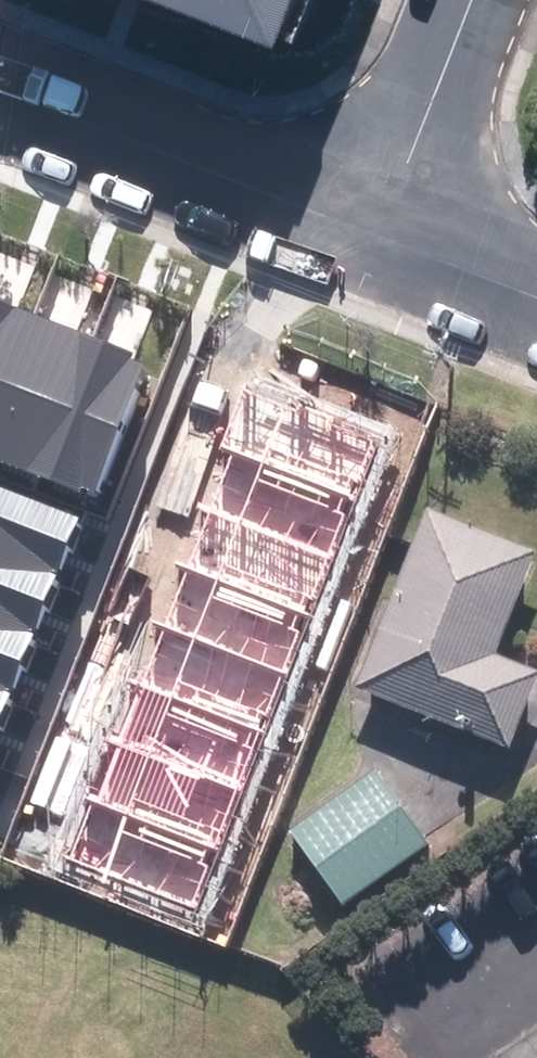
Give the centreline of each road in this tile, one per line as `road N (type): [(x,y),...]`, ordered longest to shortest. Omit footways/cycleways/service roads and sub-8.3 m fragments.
road 1 (residential): [(377,234),(0,87)]
road 2 (residential): [(468,0),(377,234)]
road 3 (residential): [(536,298),(377,234)]

